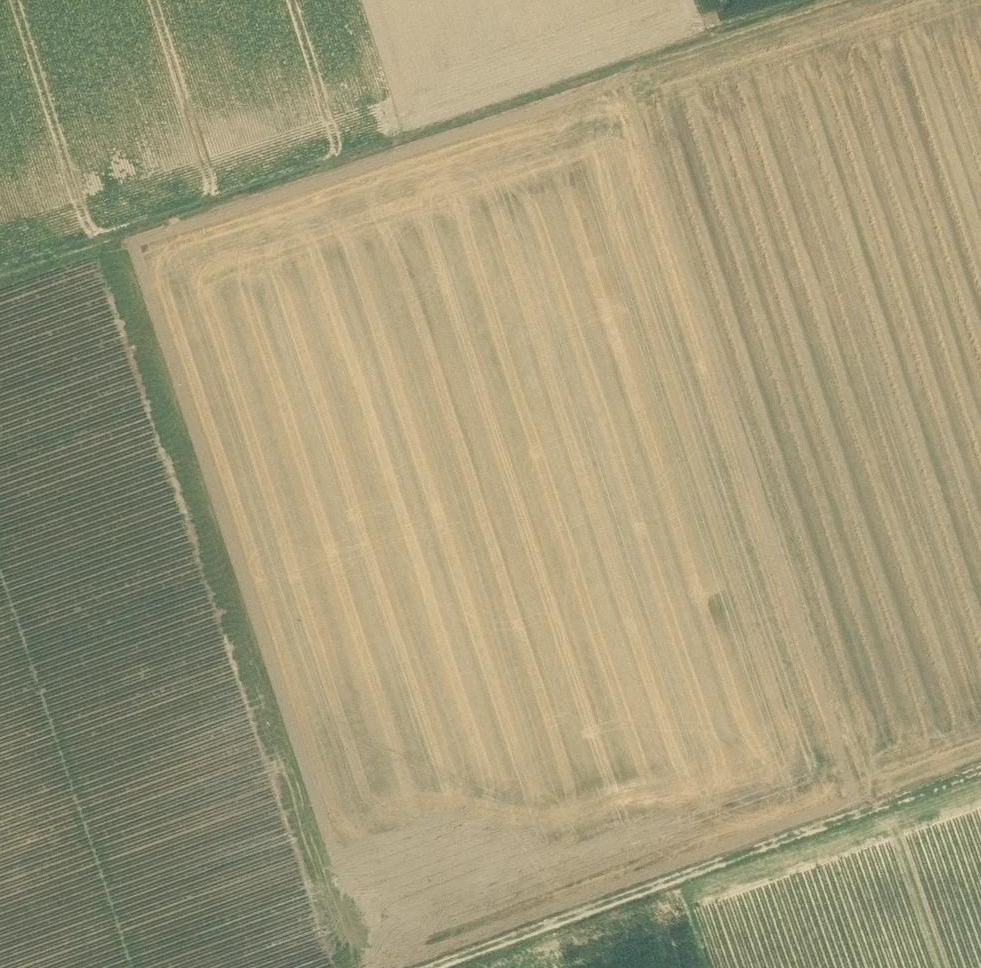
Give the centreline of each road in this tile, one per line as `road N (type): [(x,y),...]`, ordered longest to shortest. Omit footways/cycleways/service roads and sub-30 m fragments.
road 1 (track): [(843,0),(0,287)]
road 2 (track): [(482,967),(980,786)]

